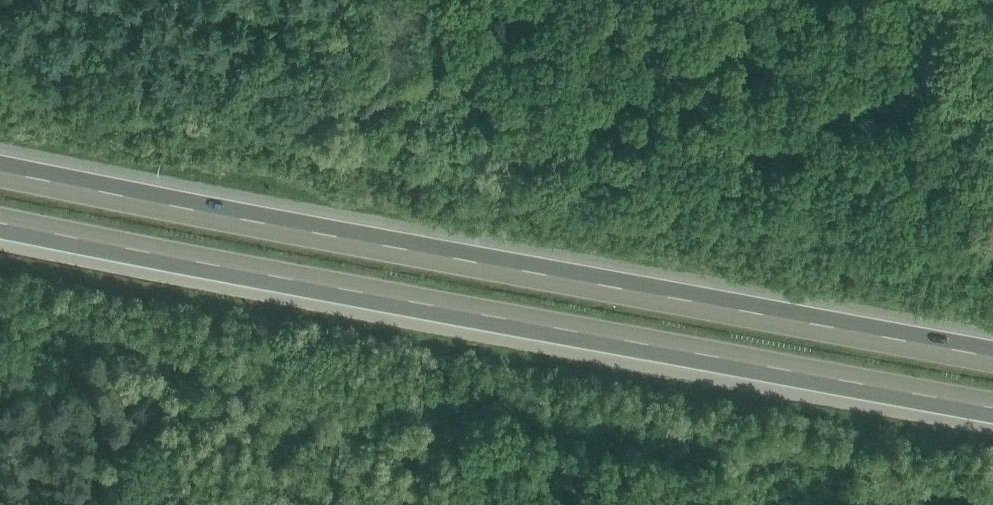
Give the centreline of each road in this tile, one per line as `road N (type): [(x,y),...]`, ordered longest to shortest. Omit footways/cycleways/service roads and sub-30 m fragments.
road 1 (motorway): [(992,357),(0,168)]
road 2 (motorway): [(0,220),(992,404)]

